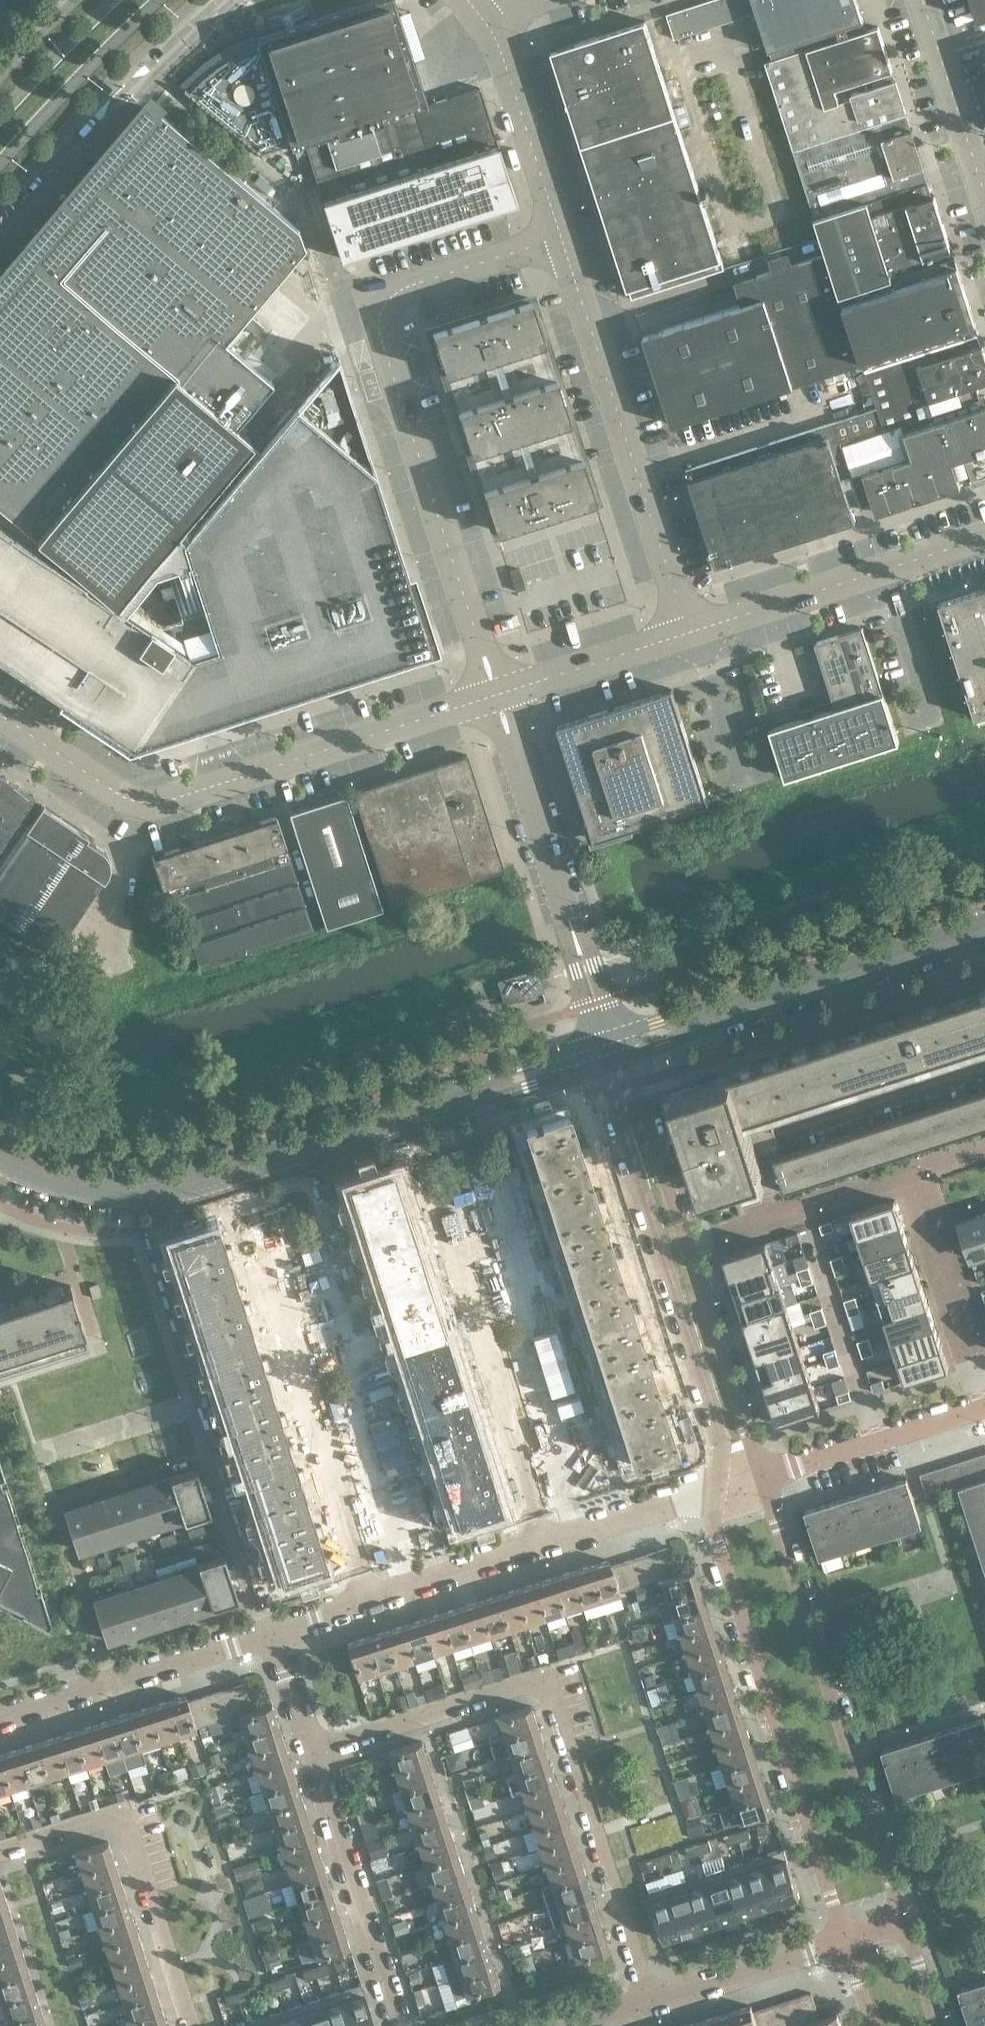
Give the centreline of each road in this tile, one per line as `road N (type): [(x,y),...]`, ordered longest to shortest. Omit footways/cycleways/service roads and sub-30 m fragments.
road 1 (tertiary): [(600,1055),(157,1198),(101,1198),(55,1187),(0,1156)]
road 2 (unclassified): [(503,699),(380,330),(383,306),(400,290),(567,236)]
road 3 (unclassified): [(652,2000),(543,1678),(316,1755)]
road 4 (unclassified): [(0,715),(121,797),(148,803),(503,699)]
road 5 (unclassified): [(715,1492),(717,1542),(845,1940)]
road 6 (unclassified): [(905,1921),(761,1478)]
road 7 (unclassified): [(276,1632),(715,1492)]
road 8 (unclassified): [(600,1055),(725,1446),(715,1492)]
road 9 (unclassified): [(761,1478),(617,1050)]
road 10 (unclassified): [(697,636),(567,236)]
road 11 (tertiary): [(984,929),(617,1050)]
road 12 (unclassified): [(196,2025),(125,1815),(0,1854)]
road 13 (unclassified): [(605,1034),(503,699)]
road 14 (unclassified): [(697,636),(984,541)]
road 15 (unclassified): [(0,1717),(276,1632)]
road 16 (unclassified): [(401,2025),(316,1755)]
road 17 (unclassified): [(761,1478),(984,1405)]
road 18 (secondary): [(0,162),(158,0)]
road 19 (unclassified): [(567,236),(499,24)]
road 20 (residential): [(914,1173),(984,1380)]
road 21 (unclassified): [(503,699),(697,636)]
road 22 (unclassified): [(652,2000),(845,1940)]
road 23 (unclassified): [(984,185),(924,0)]
road 24 (secondary): [(119,0),(0,122)]
road 25 (unclassified): [(316,1755),(276,1632)]

